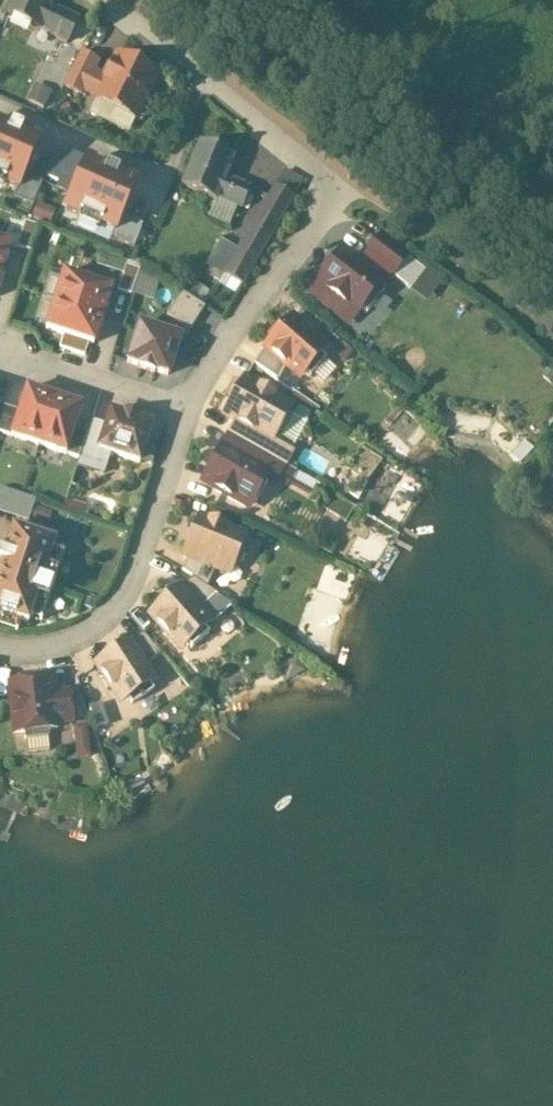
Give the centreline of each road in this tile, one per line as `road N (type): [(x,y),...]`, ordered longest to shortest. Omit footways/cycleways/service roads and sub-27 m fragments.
road 1 (residential): [(184,410),(129,595),(69,646),(0,648)]
road 2 (residential): [(347,178),(120,0)]
road 3 (residential): [(347,178),(184,410)]
road 4 (residential): [(184,410),(0,349)]

